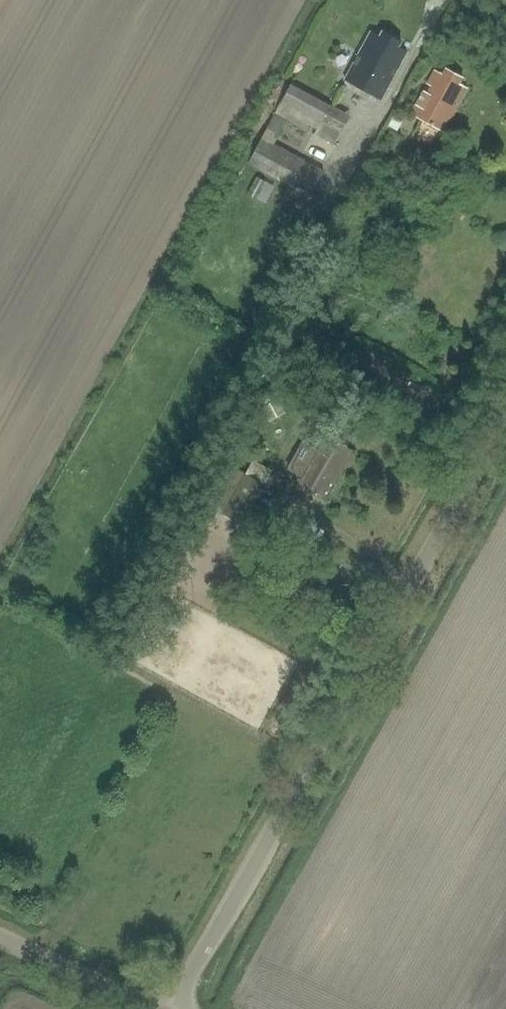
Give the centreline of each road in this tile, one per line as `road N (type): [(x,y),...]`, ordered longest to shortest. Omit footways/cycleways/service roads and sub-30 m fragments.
road 1 (unclassified): [(167,1006),(505,398)]
road 2 (tertiary): [(167,1006),(0,930)]

